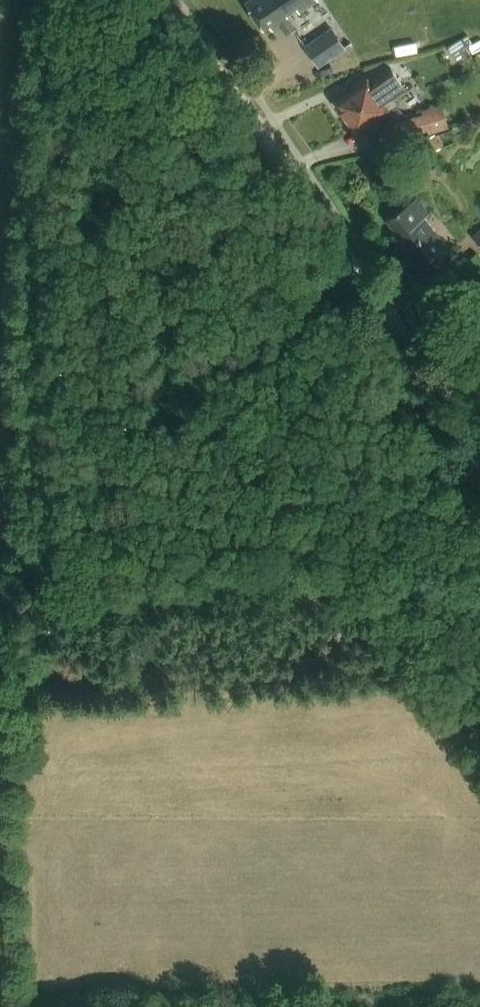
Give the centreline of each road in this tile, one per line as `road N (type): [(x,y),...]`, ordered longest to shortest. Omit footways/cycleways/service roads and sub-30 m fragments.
road 1 (residential): [(159,0),(479,435)]

